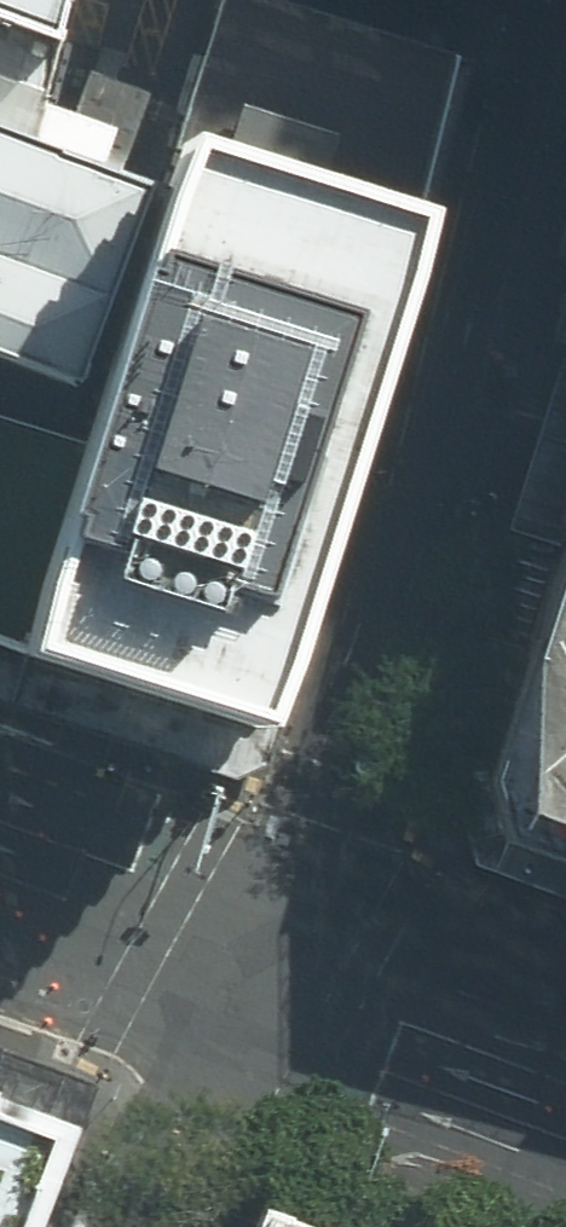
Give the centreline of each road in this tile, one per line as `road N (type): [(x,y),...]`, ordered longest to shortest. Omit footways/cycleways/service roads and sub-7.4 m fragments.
road 1 (residential): [(549,0),(429,496),(351,768),(281,915)]
road 2 (residential): [(281,915),(180,1109),(134,1226)]
road 3 (tertiary): [(565,1022),(281,915)]
road 4 (tertiary): [(281,915),(0,812)]

